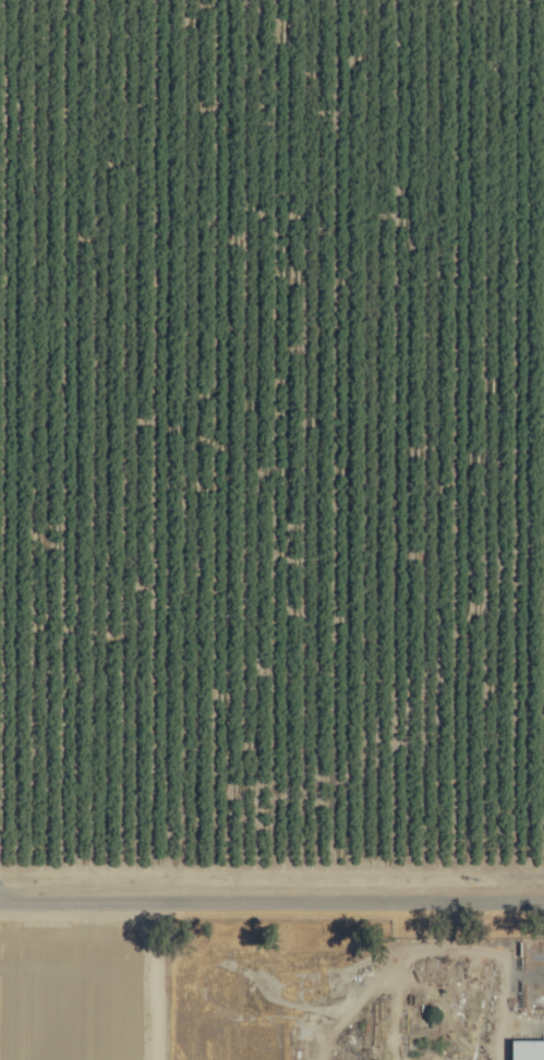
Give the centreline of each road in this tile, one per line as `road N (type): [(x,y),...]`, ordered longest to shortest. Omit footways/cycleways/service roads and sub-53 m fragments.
road 1 (residential): [(0,897),(543,902)]

